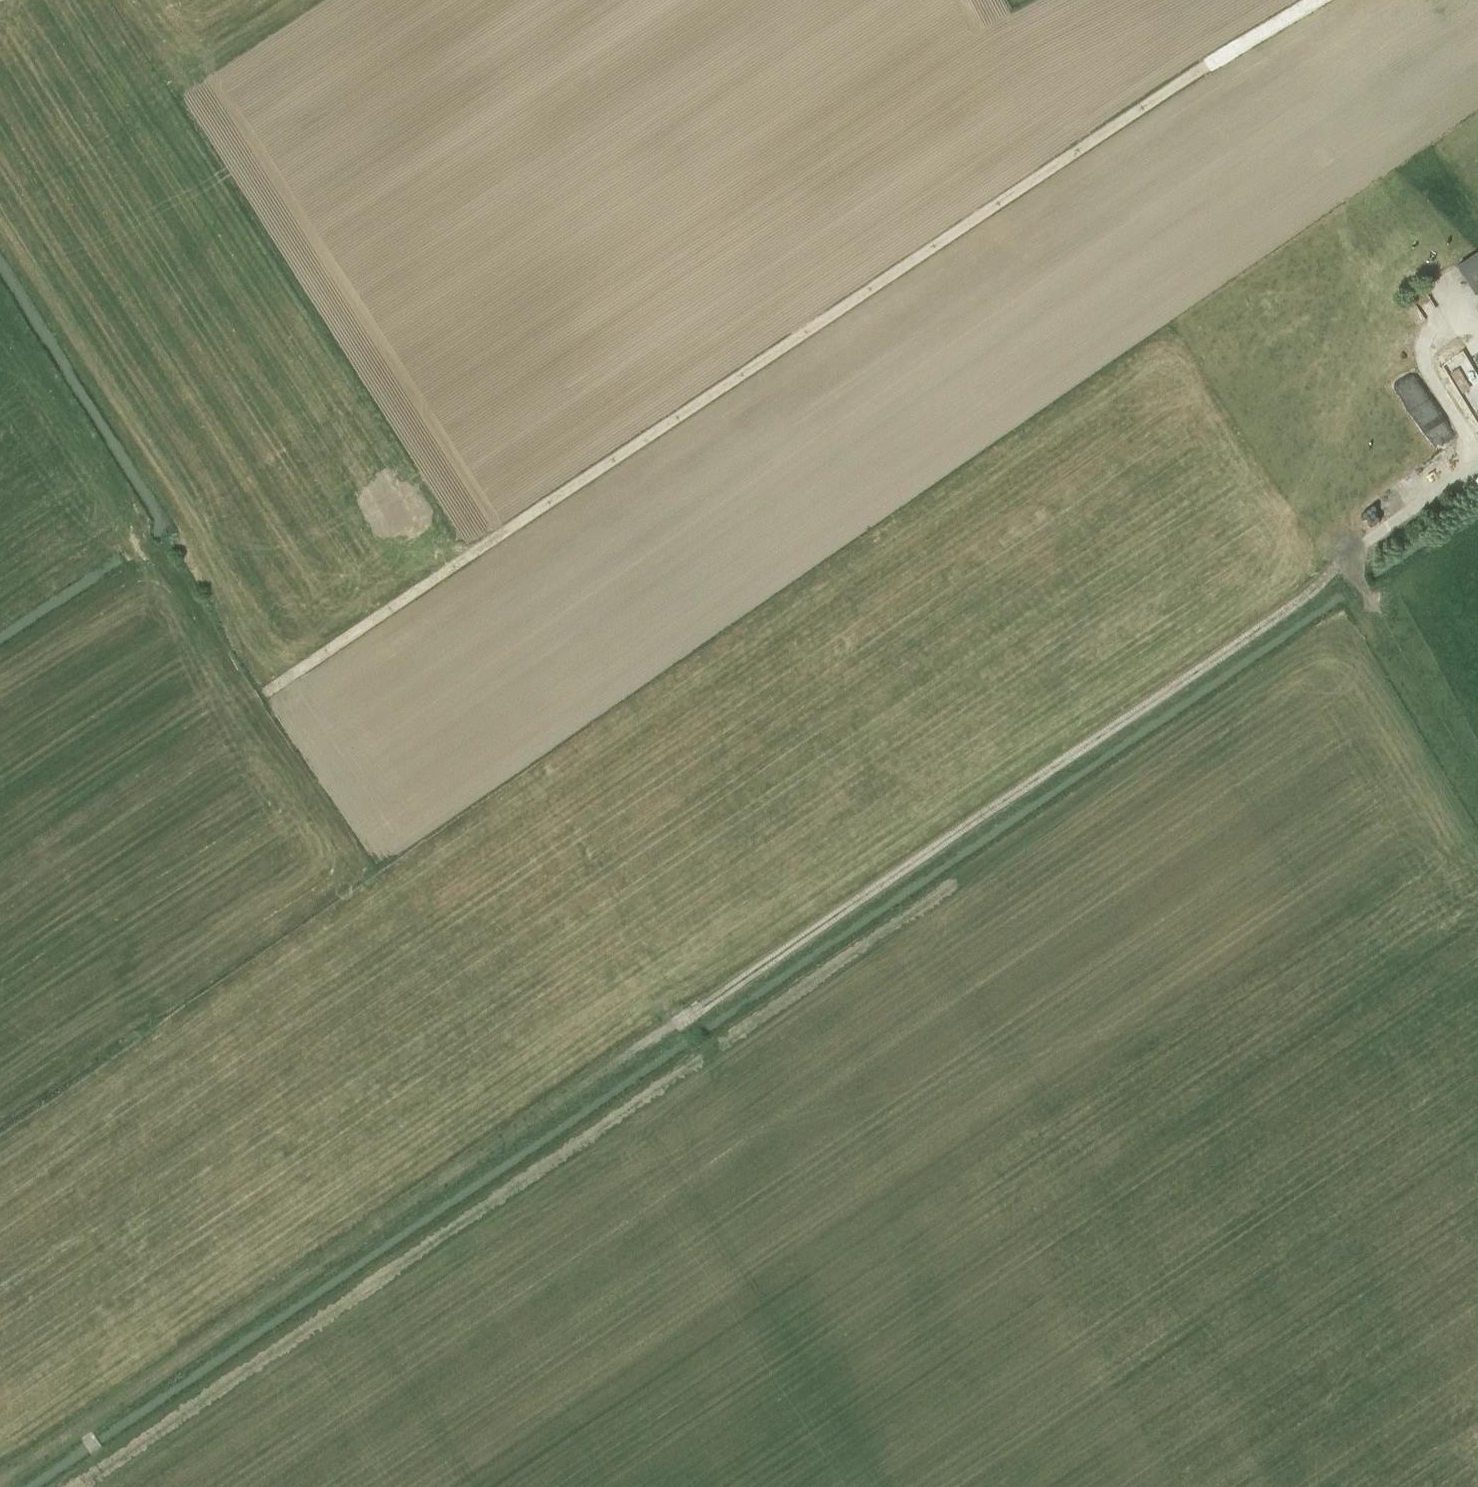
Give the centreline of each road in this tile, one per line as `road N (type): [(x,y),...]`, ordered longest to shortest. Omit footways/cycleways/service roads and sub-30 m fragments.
road 1 (track): [(0,1486),(1282,617),(1355,553),(1477,465)]
road 2 (track): [(54,826),(1214,60),(1341,0)]

